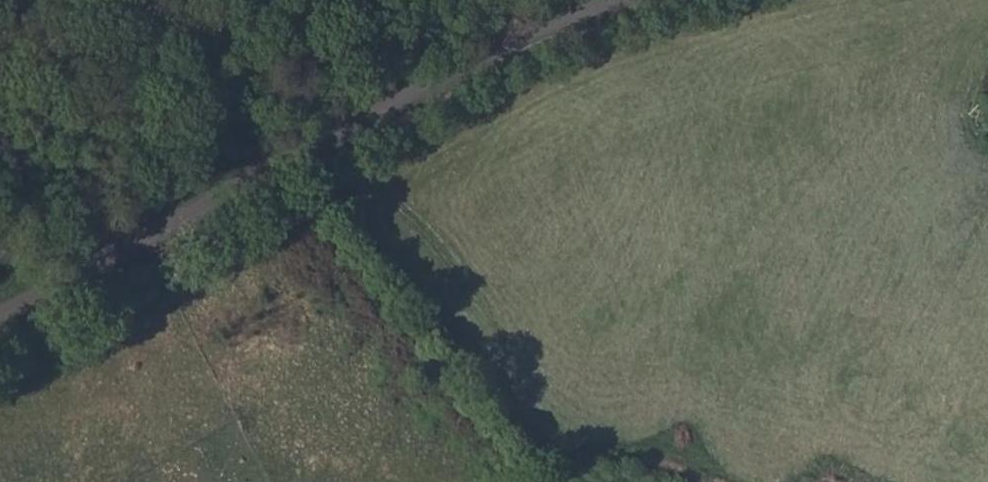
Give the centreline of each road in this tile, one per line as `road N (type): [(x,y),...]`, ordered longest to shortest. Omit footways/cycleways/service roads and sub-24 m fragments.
road 1 (unclassified): [(0,311),(537,26),(605,0)]

